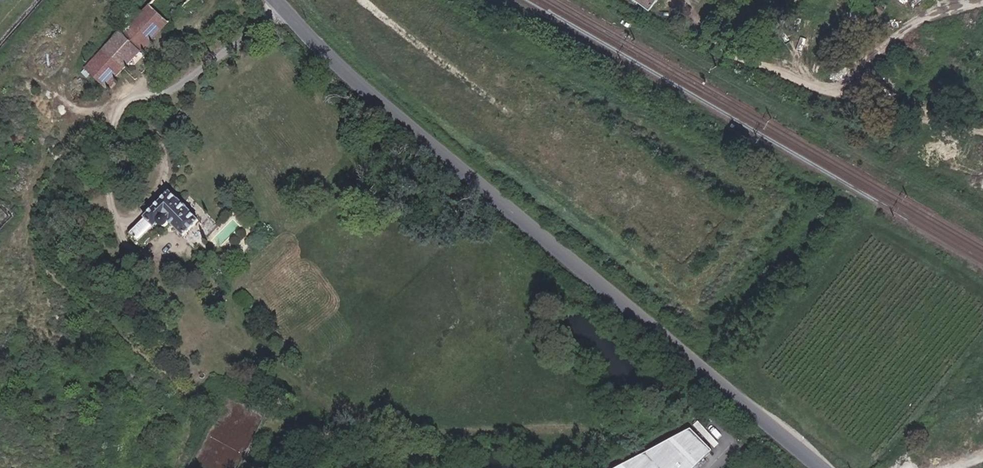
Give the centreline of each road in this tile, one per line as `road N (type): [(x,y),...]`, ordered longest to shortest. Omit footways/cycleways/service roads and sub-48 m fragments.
road 1 (residential): [(815,467),(359,91),(270,0)]

